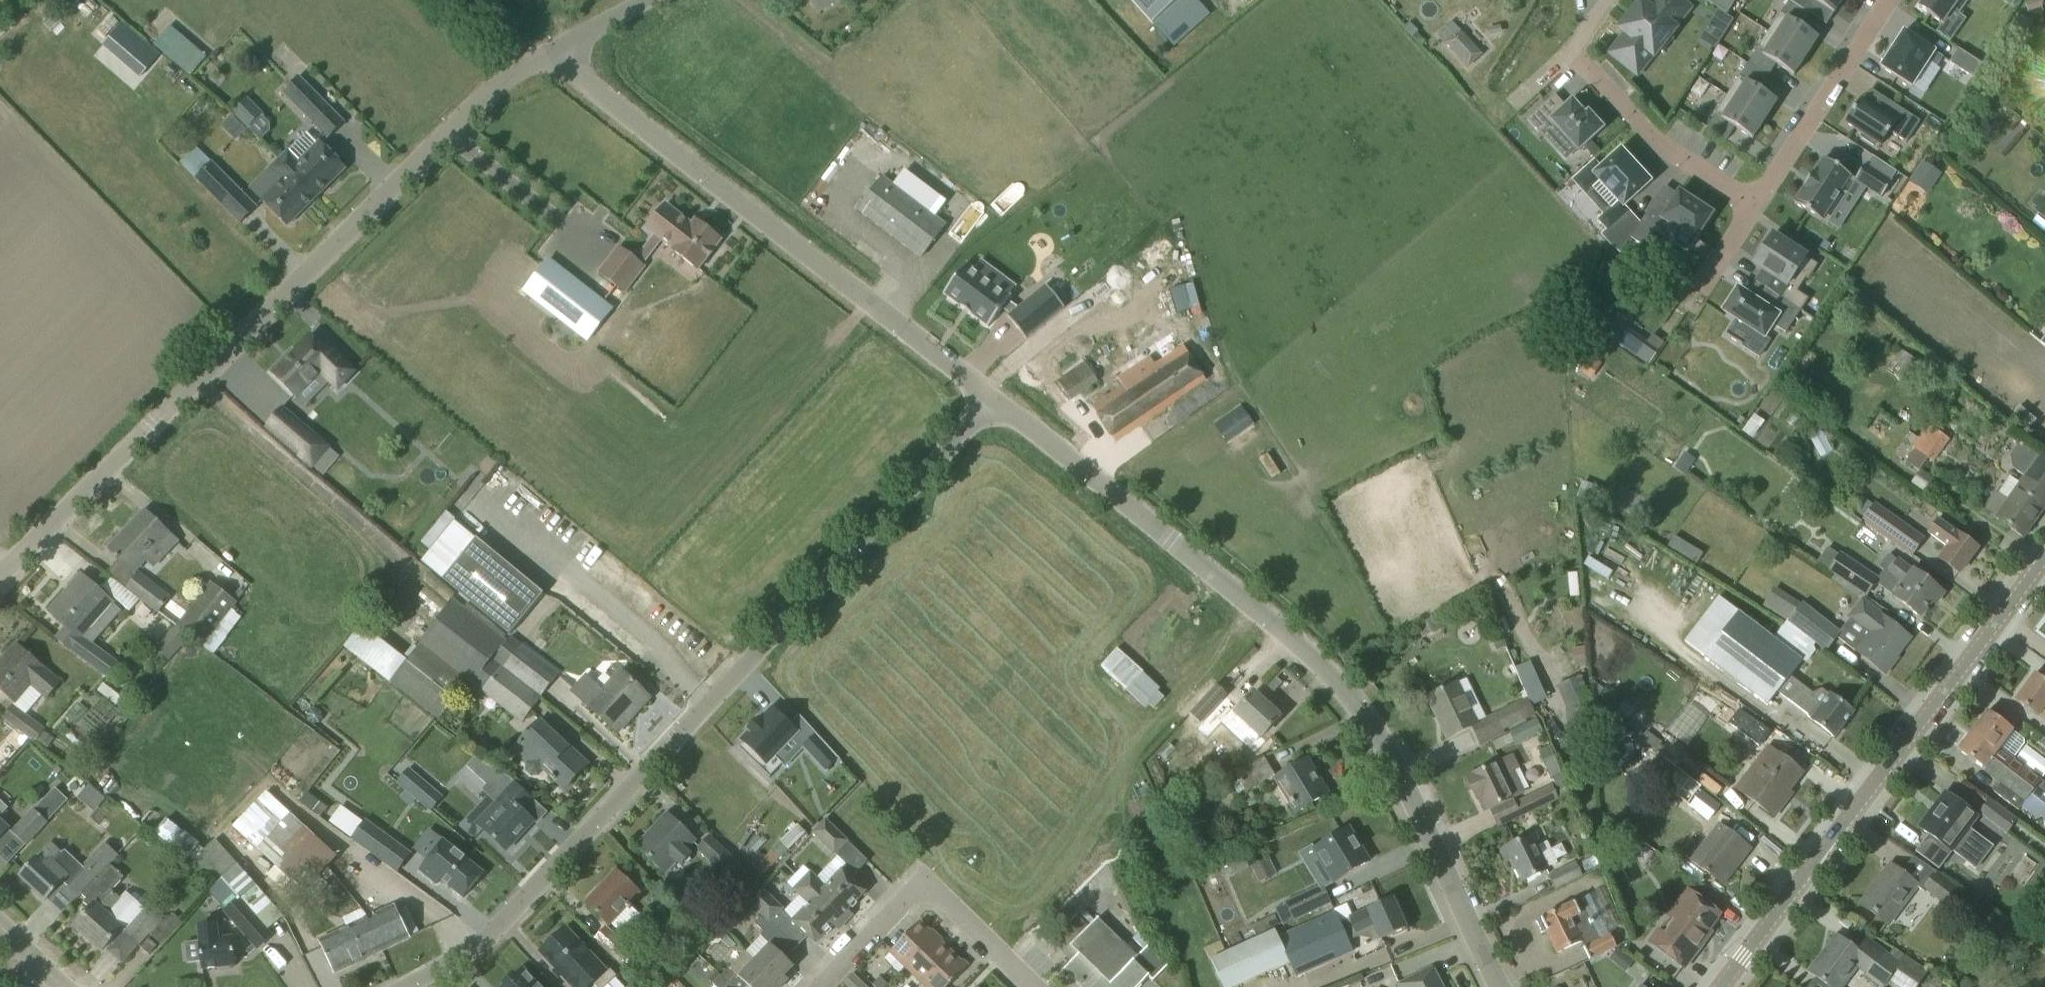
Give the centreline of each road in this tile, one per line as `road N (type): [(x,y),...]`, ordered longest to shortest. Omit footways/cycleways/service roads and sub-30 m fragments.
road 1 (residential): [(405,986),(519,905),(993,401)]
road 2 (residential): [(1504,986),(1384,743),(1324,665),(993,401)]
road 3 (residential): [(0,575),(456,123),(507,76),(550,52)]
road 4 (residential): [(993,401),(550,52)]
road 5 (tertiary): [(1727,986),(2044,556)]
road 6 (residential): [(1033,986),(925,882),(822,986)]
road 7 (residential): [(1890,0),(1755,204)]
road 8 (residential): [(1755,204),(1663,148),(1571,51)]

